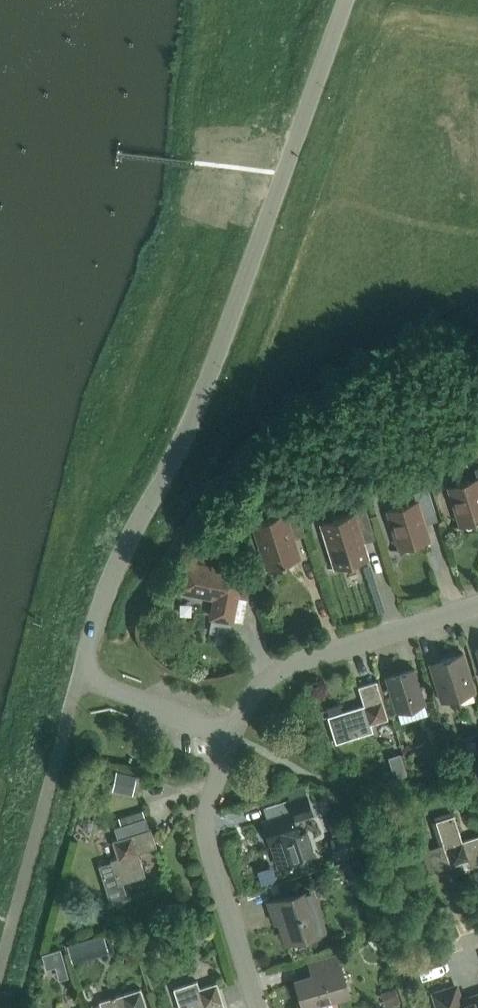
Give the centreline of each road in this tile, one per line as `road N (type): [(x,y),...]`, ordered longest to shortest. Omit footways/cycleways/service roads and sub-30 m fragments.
road 1 (unclassified): [(77,678),(140,516),(227,339),(346,0)]
road 2 (unclassified): [(0,976),(77,678)]
road 3 (residential): [(477,606),(282,667),(253,694),(231,735)]
road 4 (residential): [(231,735),(205,813),(205,846),(256,1007)]
road 5 (residential): [(231,735),(77,678)]

